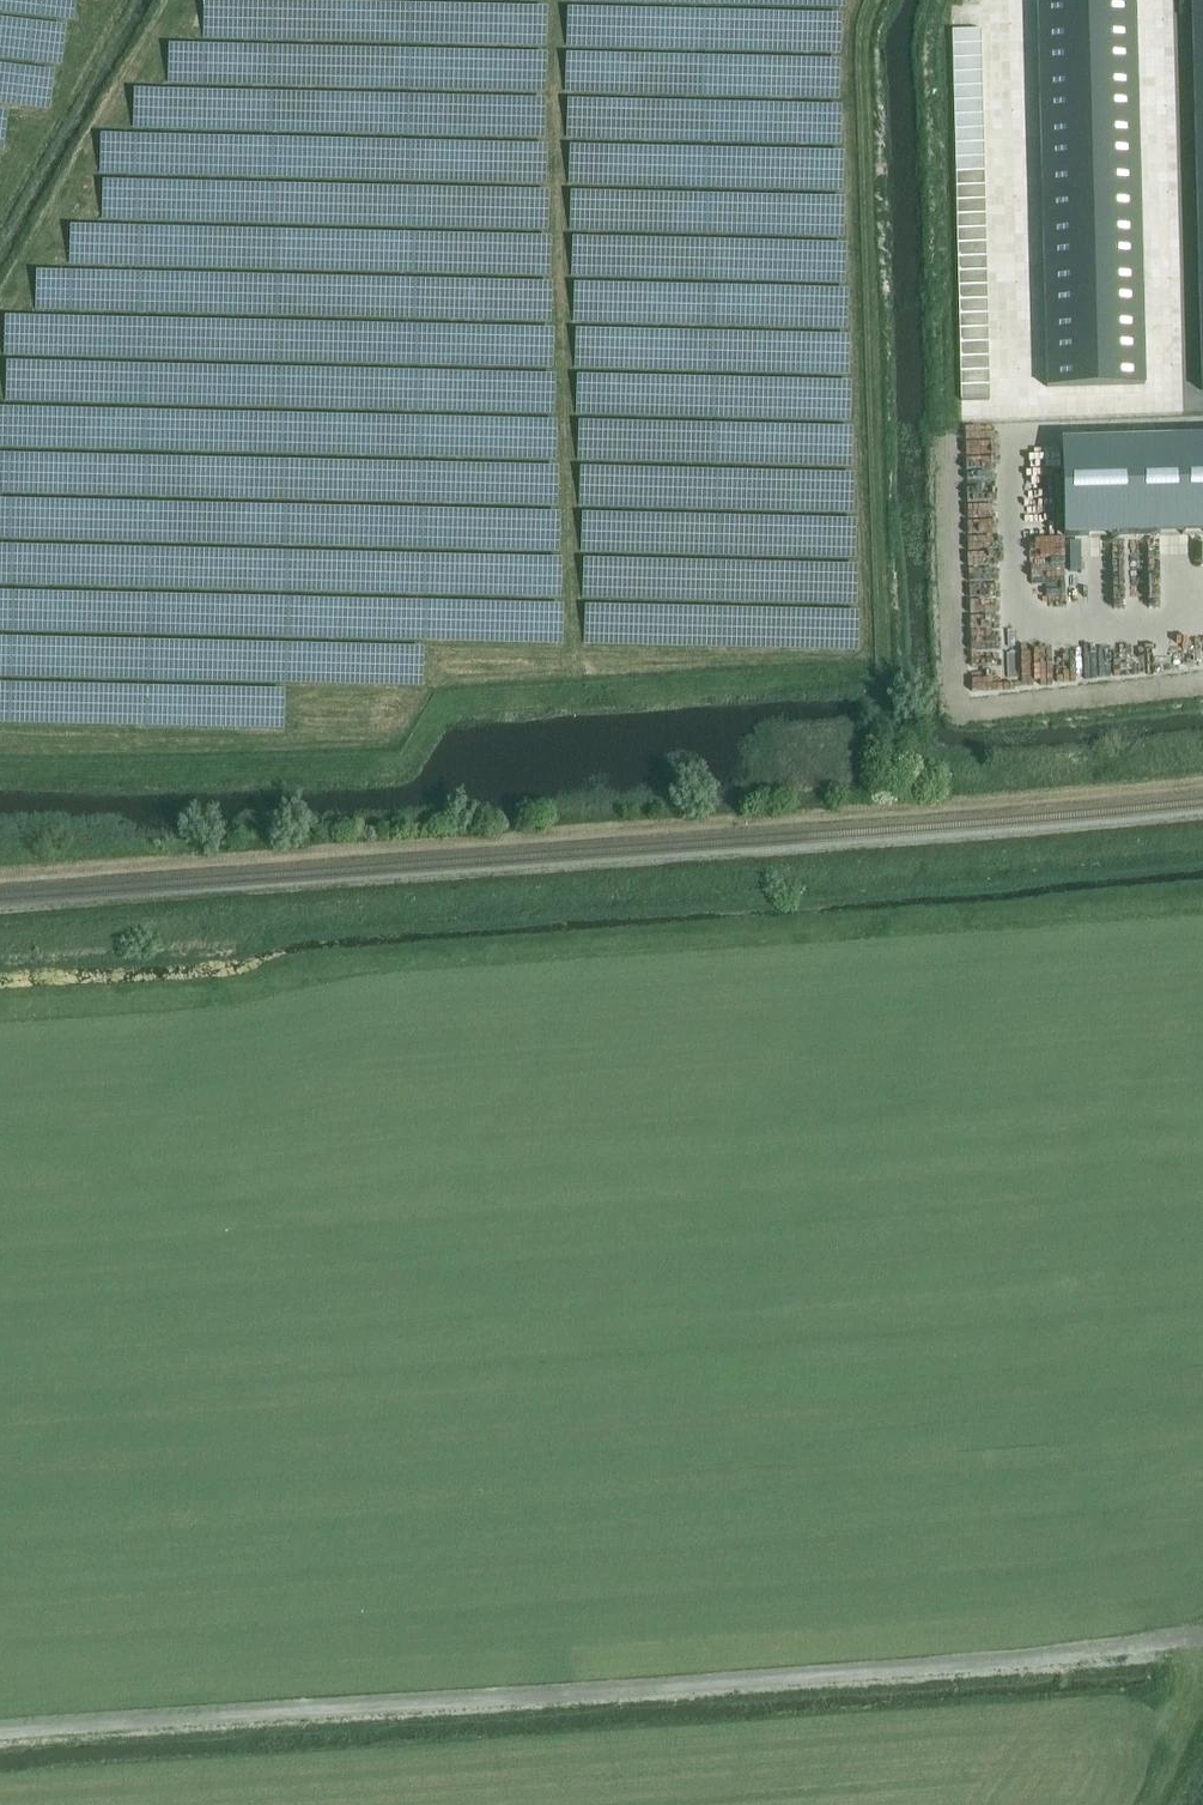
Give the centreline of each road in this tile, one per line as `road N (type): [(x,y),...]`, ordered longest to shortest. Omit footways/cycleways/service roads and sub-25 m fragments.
road 1 (track): [(1202,1639),(691,1686),(0,1730)]

